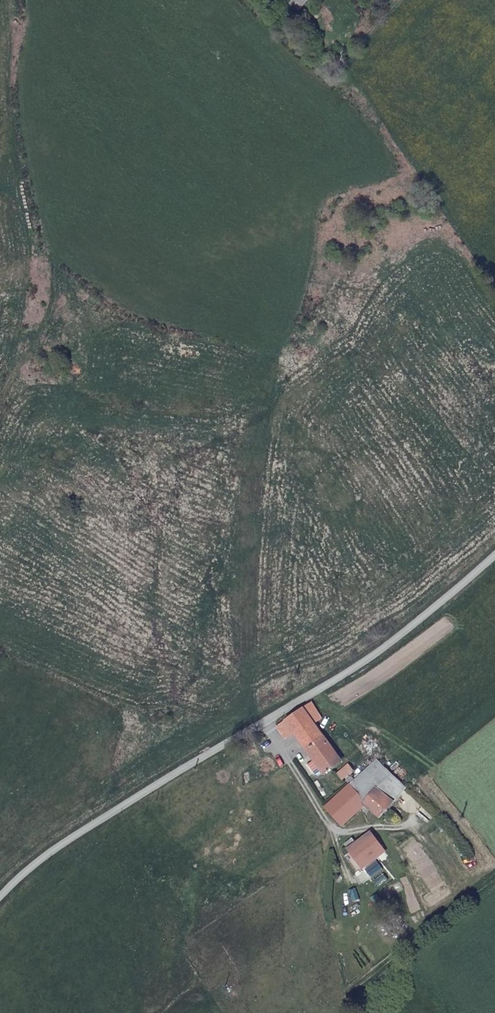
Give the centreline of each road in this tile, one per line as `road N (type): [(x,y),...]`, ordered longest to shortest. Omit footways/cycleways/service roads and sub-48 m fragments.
road 1 (unclassified): [(494,556),(345,675),(91,824),(0,894)]

